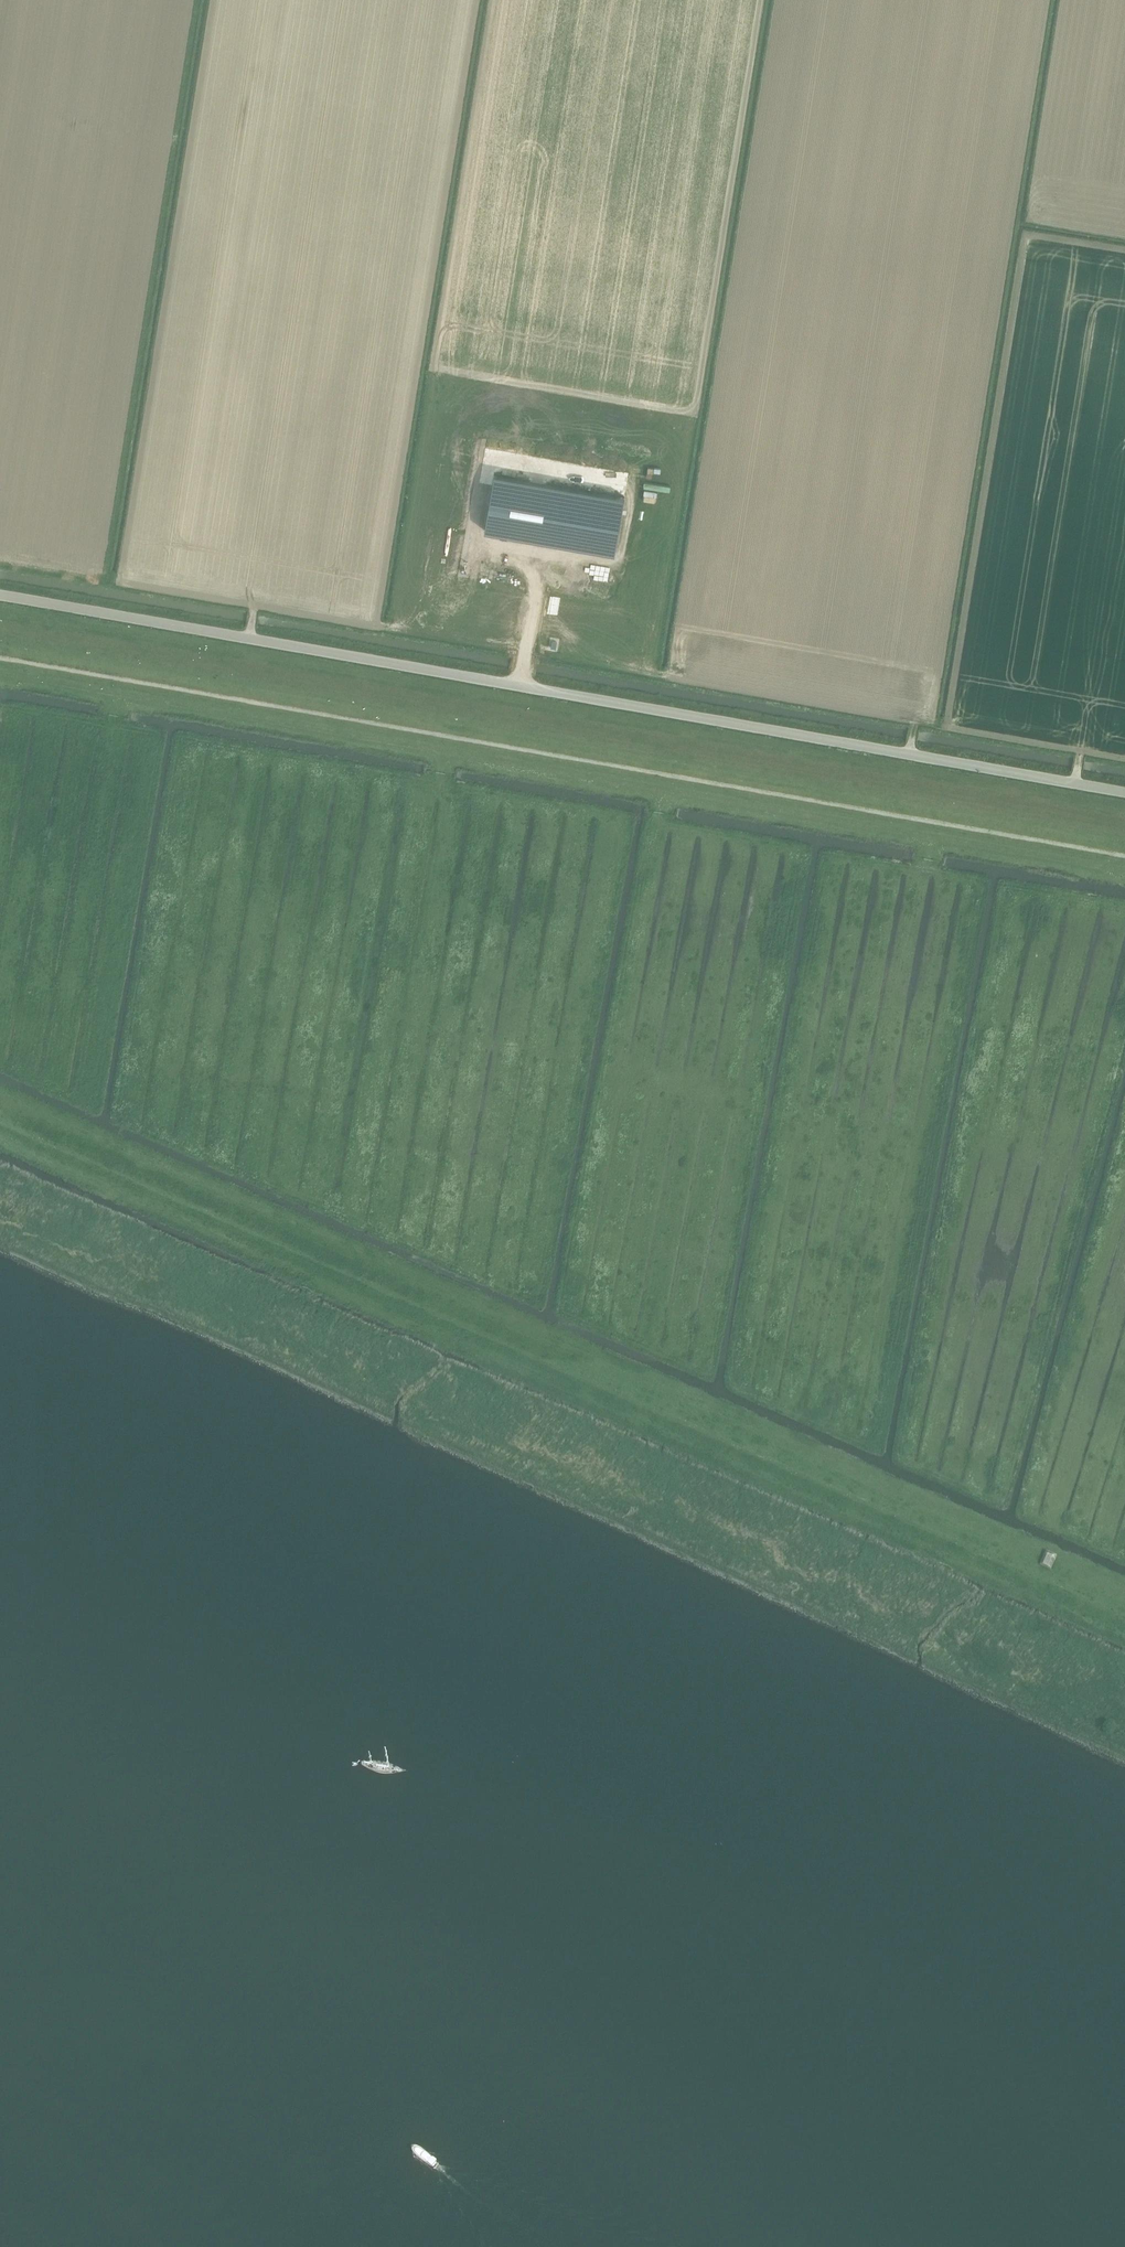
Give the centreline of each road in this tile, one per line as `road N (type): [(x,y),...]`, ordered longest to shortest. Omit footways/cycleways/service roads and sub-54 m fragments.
road 1 (unclassified): [(0,593),(1124,792)]

